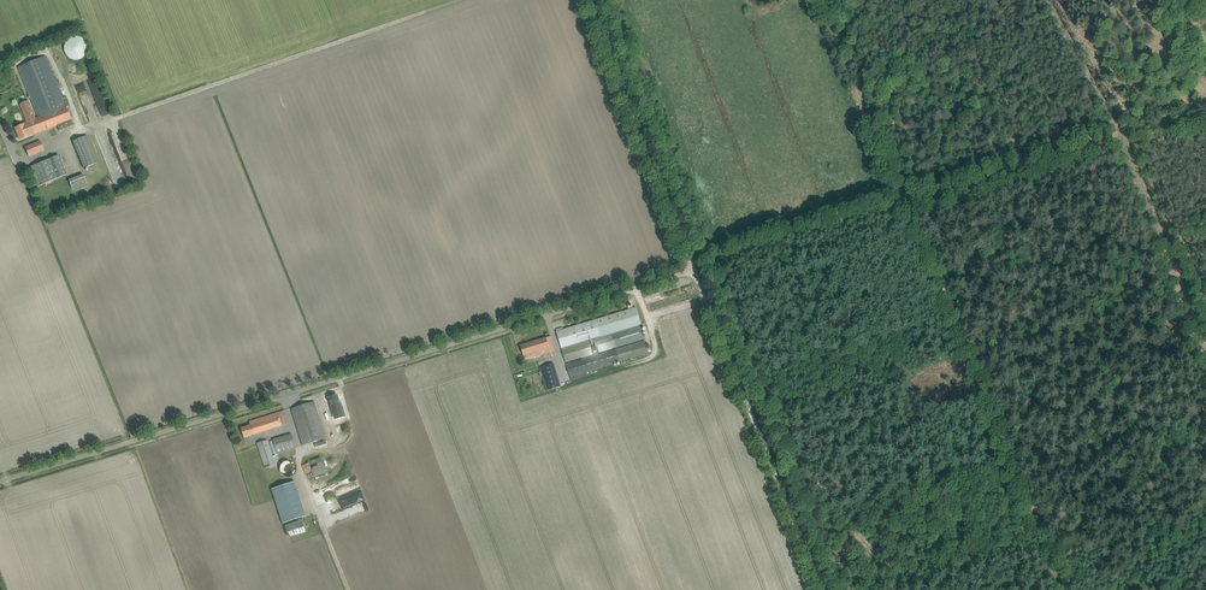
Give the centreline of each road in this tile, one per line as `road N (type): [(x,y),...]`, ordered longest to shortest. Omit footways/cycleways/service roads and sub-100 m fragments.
road 1 (unclassified): [(0,482),(698,268)]
road 2 (track): [(591,0),(820,589)]
road 3 (track): [(71,136),(461,0)]

